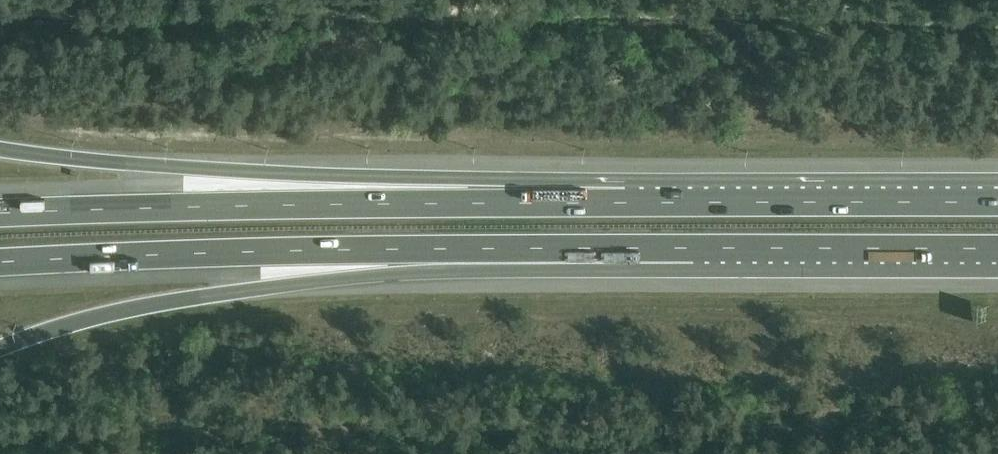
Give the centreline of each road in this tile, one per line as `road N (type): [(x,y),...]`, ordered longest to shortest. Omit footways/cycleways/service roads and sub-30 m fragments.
road 1 (motorway): [(626,203),(0,149)]
road 2 (motorway): [(626,203),(0,214)]
road 3 (motorway): [(450,249),(997,248)]
road 4 (motorway): [(0,348),(133,306),(450,249)]
road 5 (motorway): [(0,262),(450,249)]
road 6 (motorway): [(997,202),(626,203)]

